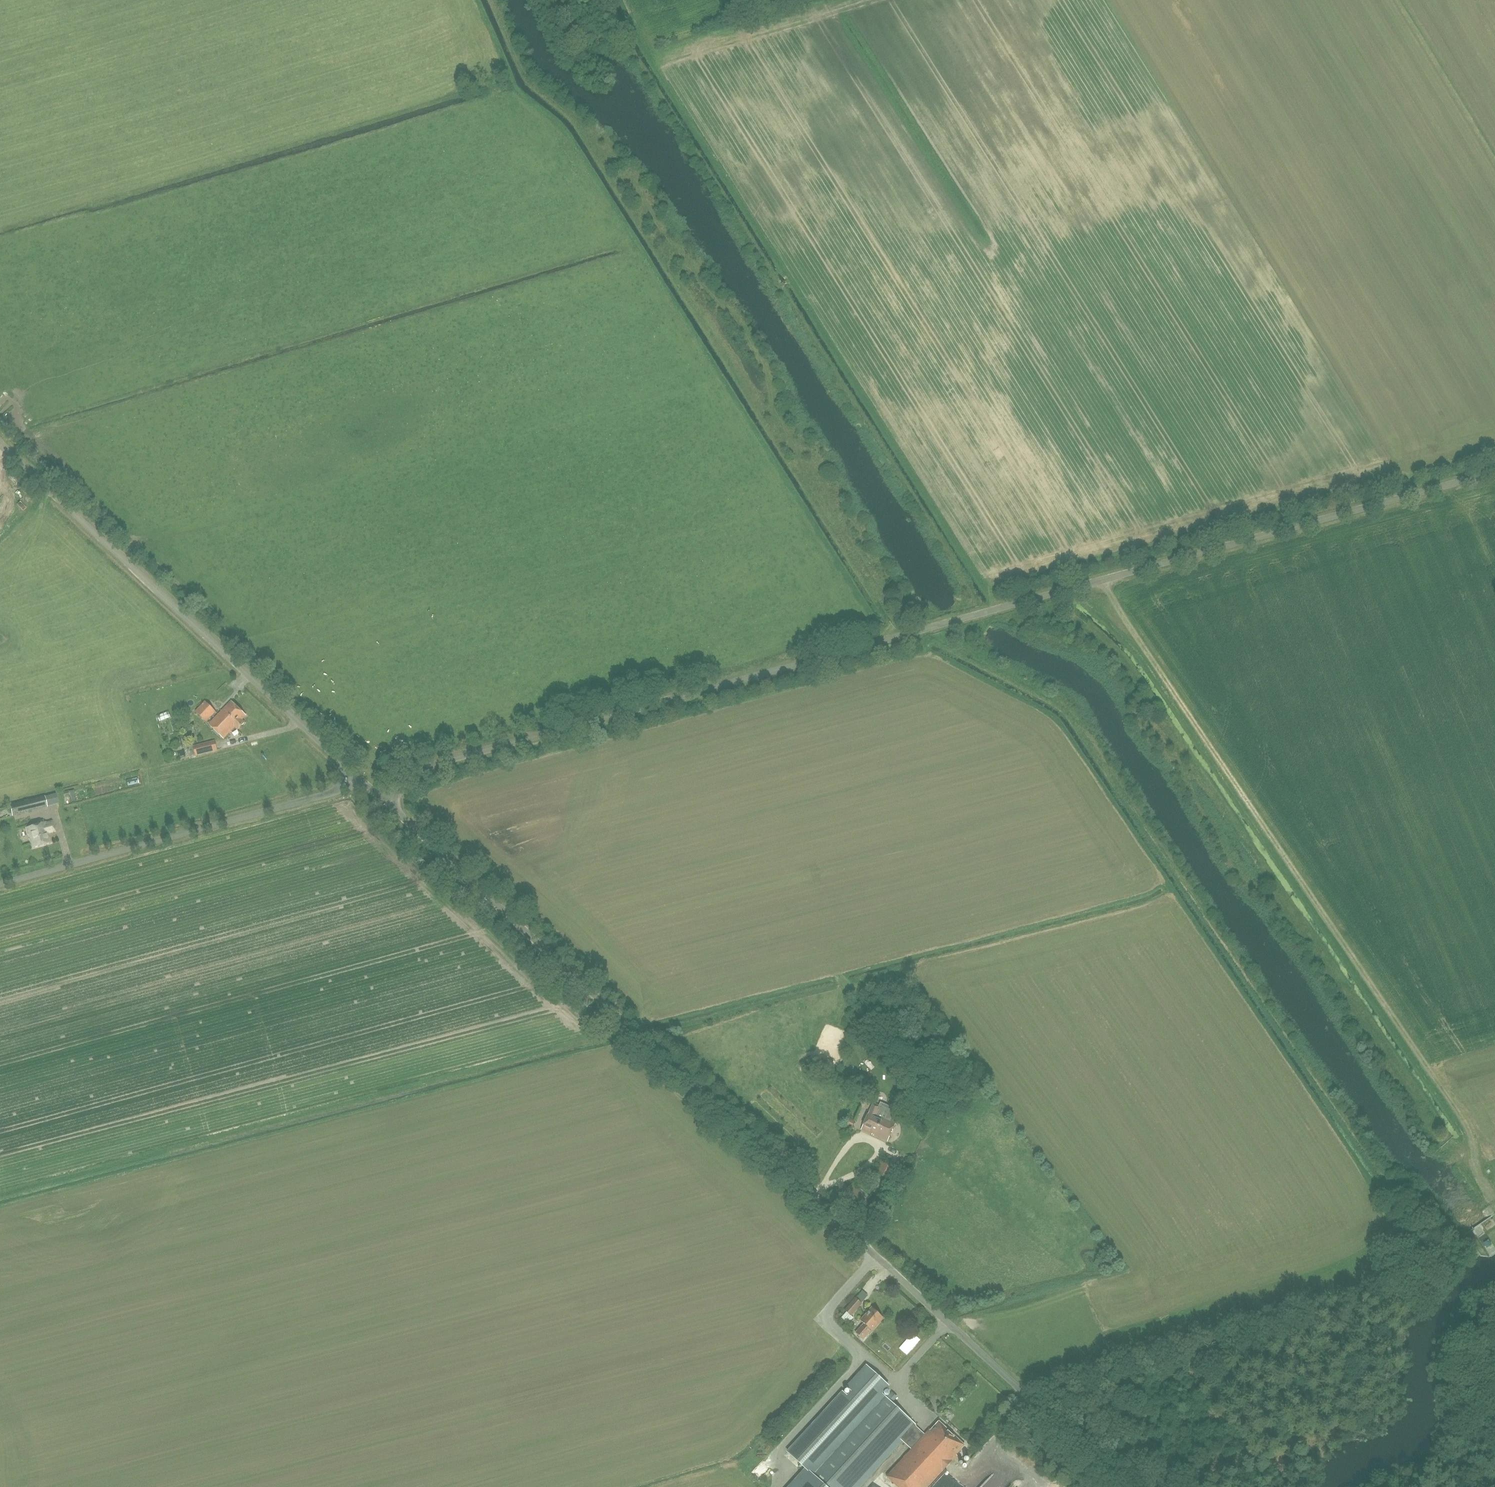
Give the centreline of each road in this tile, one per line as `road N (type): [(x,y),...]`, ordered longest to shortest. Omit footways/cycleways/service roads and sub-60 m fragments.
road 1 (unclassified): [(389,802),(421,771),(449,759),(1494,471)]
road 2 (unclassified): [(1125,1486),(389,802)]
road 3 (track): [(1494,1190),(1479,1174),(1466,1123),(1101,580)]
road 4 (unclassified): [(357,776),(0,445)]
road 5 (unclassified): [(0,884),(327,794),(357,776)]

